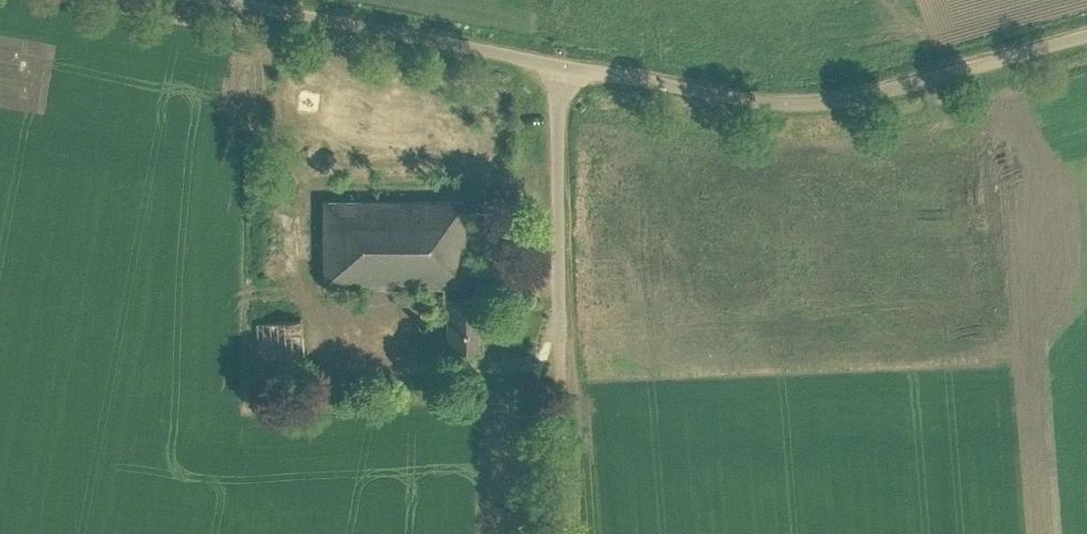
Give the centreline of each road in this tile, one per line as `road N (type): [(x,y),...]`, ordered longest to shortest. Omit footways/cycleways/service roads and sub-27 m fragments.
road 1 (unclassified): [(557,63),(804,102),(844,98),(1086,31)]
road 2 (unclassified): [(557,63),(233,0)]
road 3 (unclassified): [(561,320),(557,63)]
road 4 (track): [(561,320),(562,533)]

